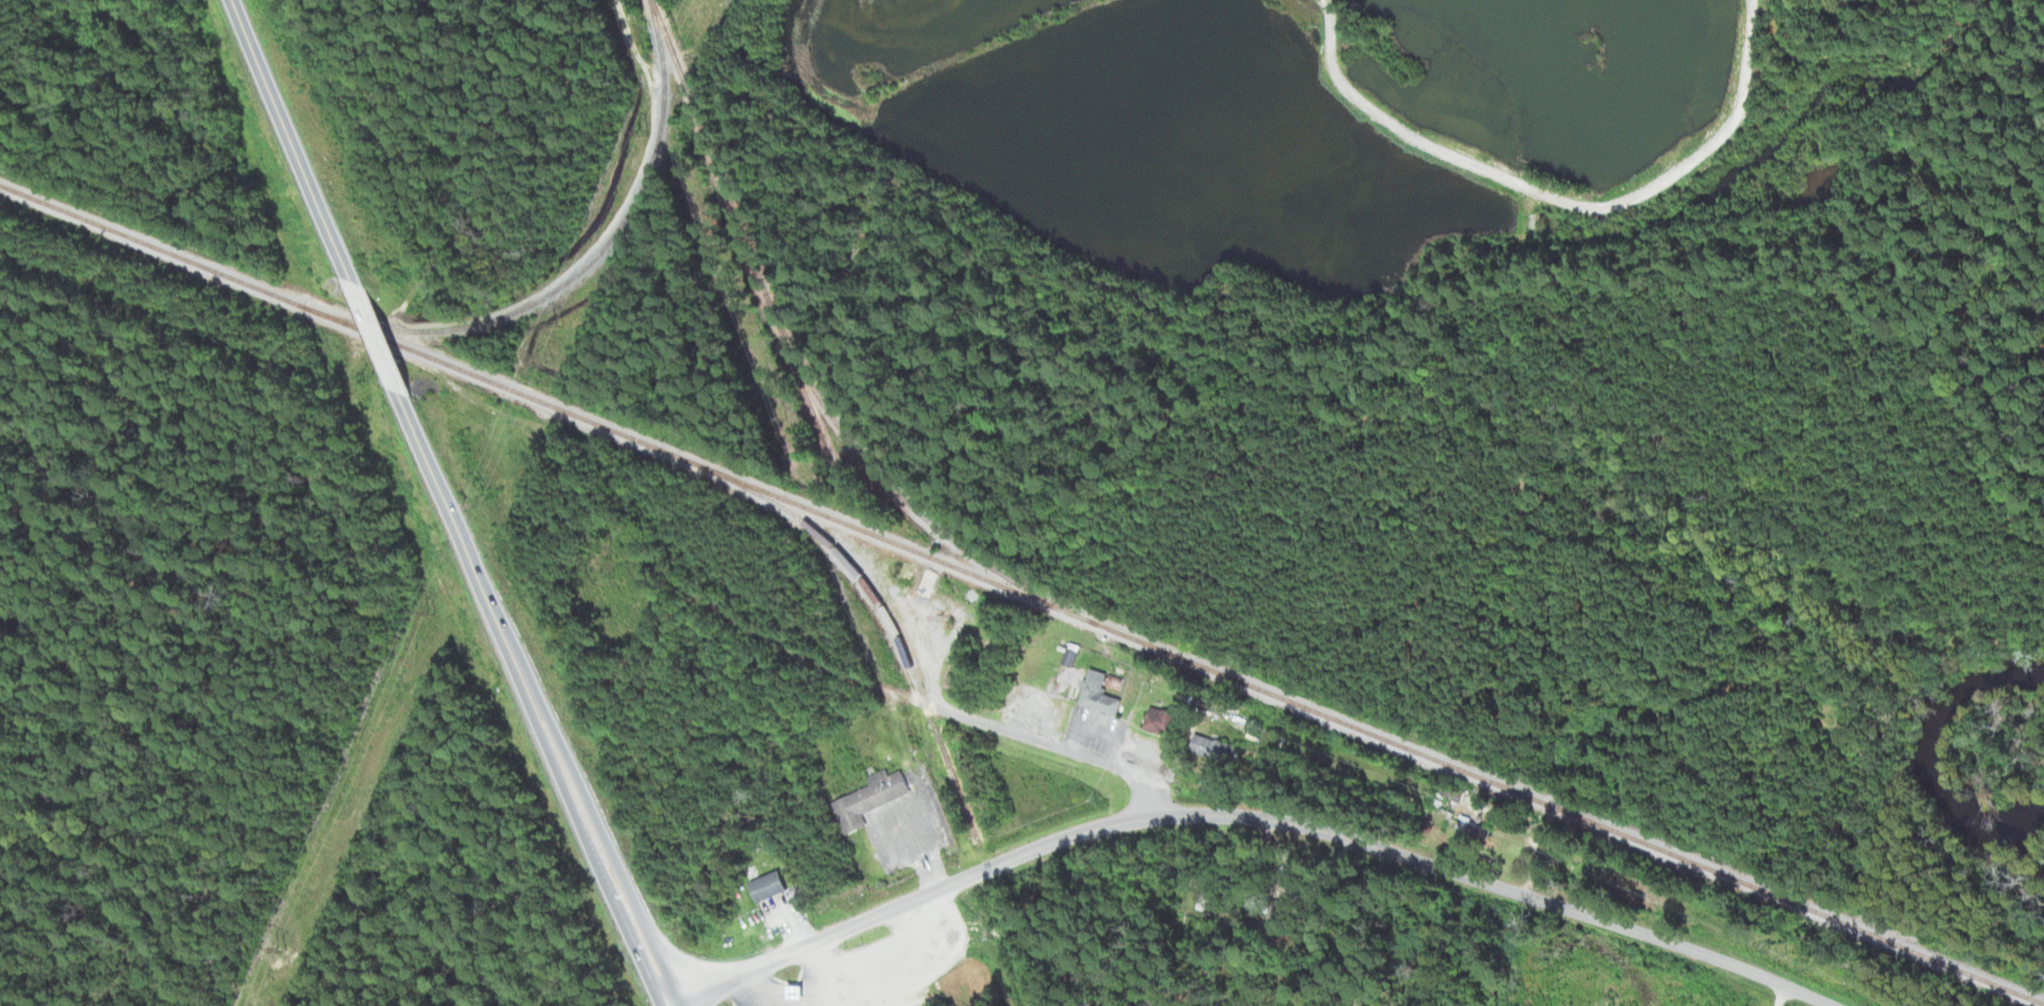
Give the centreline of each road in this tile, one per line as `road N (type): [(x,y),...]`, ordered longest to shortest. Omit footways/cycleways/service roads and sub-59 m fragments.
road 1 (residential): [(1838,1005),(1691,945),(1283,811),(1219,807),(1083,827),(669,998)]
road 2 (primary): [(673,1005),(409,395)]
road 3 (primary): [(362,281),(238,0)]
road 4 (primary): [(409,395),(362,281)]

